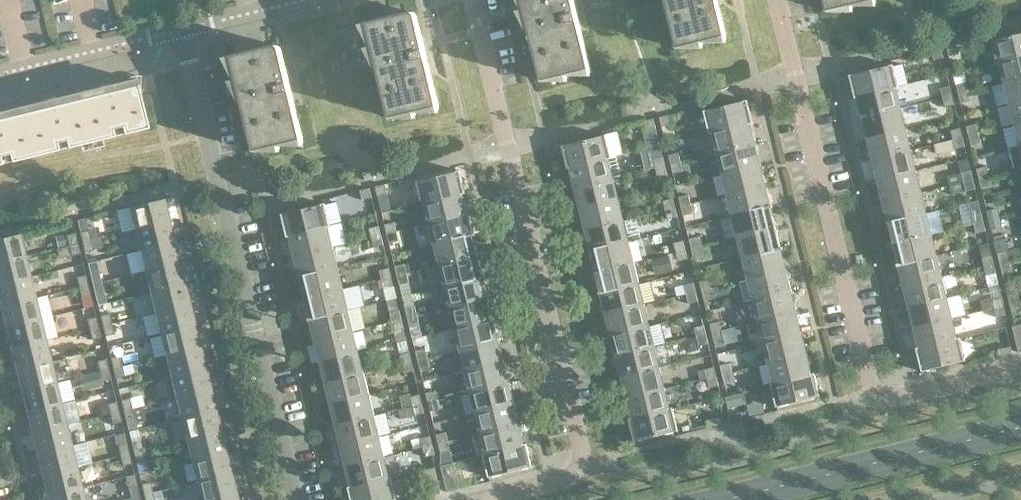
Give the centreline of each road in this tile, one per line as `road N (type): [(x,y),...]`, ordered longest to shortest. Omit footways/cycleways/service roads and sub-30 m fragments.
road 1 (residential): [(472,499),(567,479),(583,452),(473,0)]
road 2 (residential): [(1020,365),(921,388),(869,383),(777,0)]
road 3 (residential): [(299,499),(179,30)]
road 4 (residential): [(0,74),(179,30)]
road 5 (residential): [(179,30),(301,0)]

